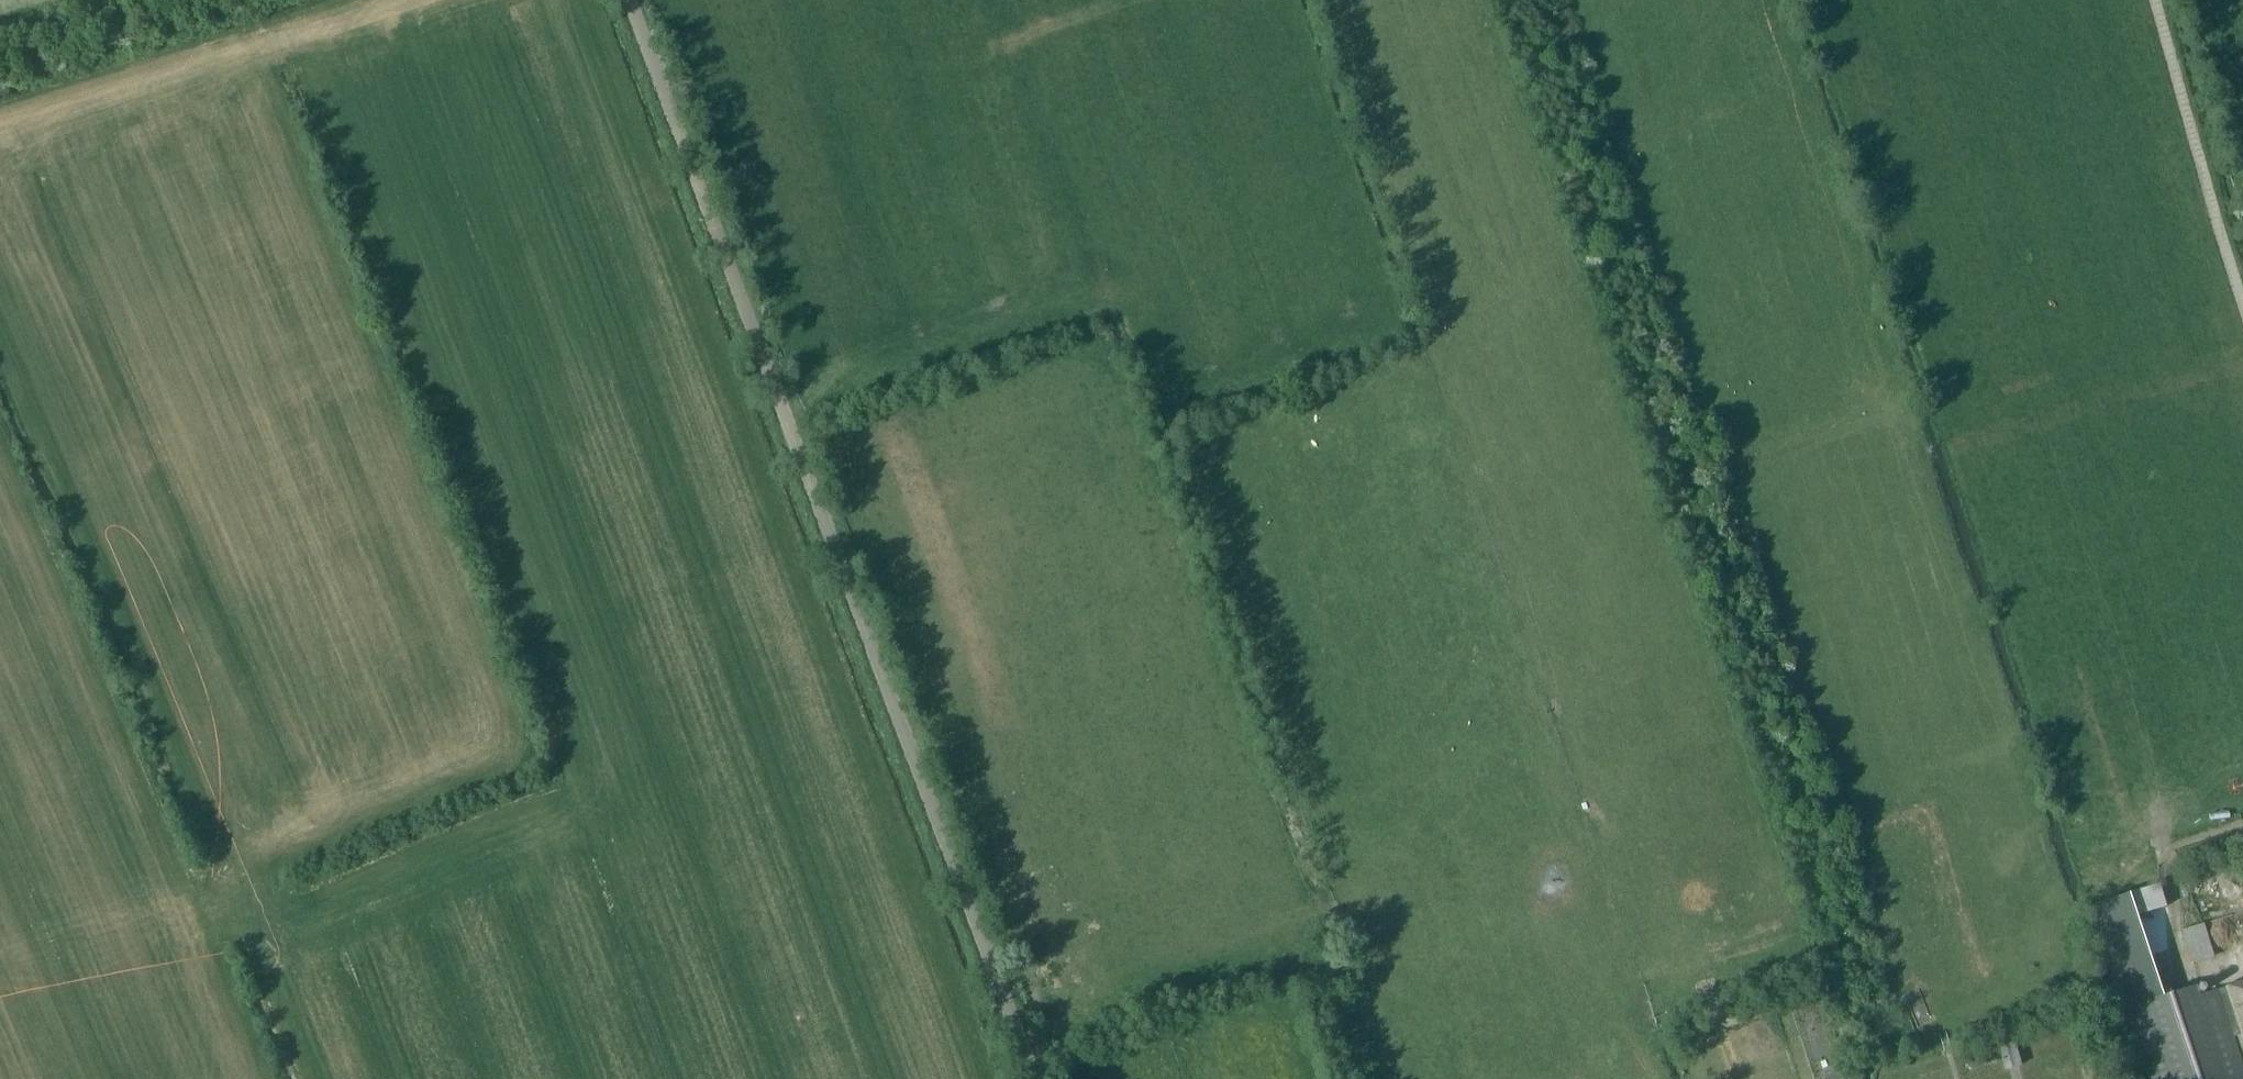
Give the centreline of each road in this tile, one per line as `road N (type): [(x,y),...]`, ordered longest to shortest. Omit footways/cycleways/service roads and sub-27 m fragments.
road 1 (unclassified): [(1031,1078),(630,0)]
road 2 (track): [(2242,313),(2154,0)]

